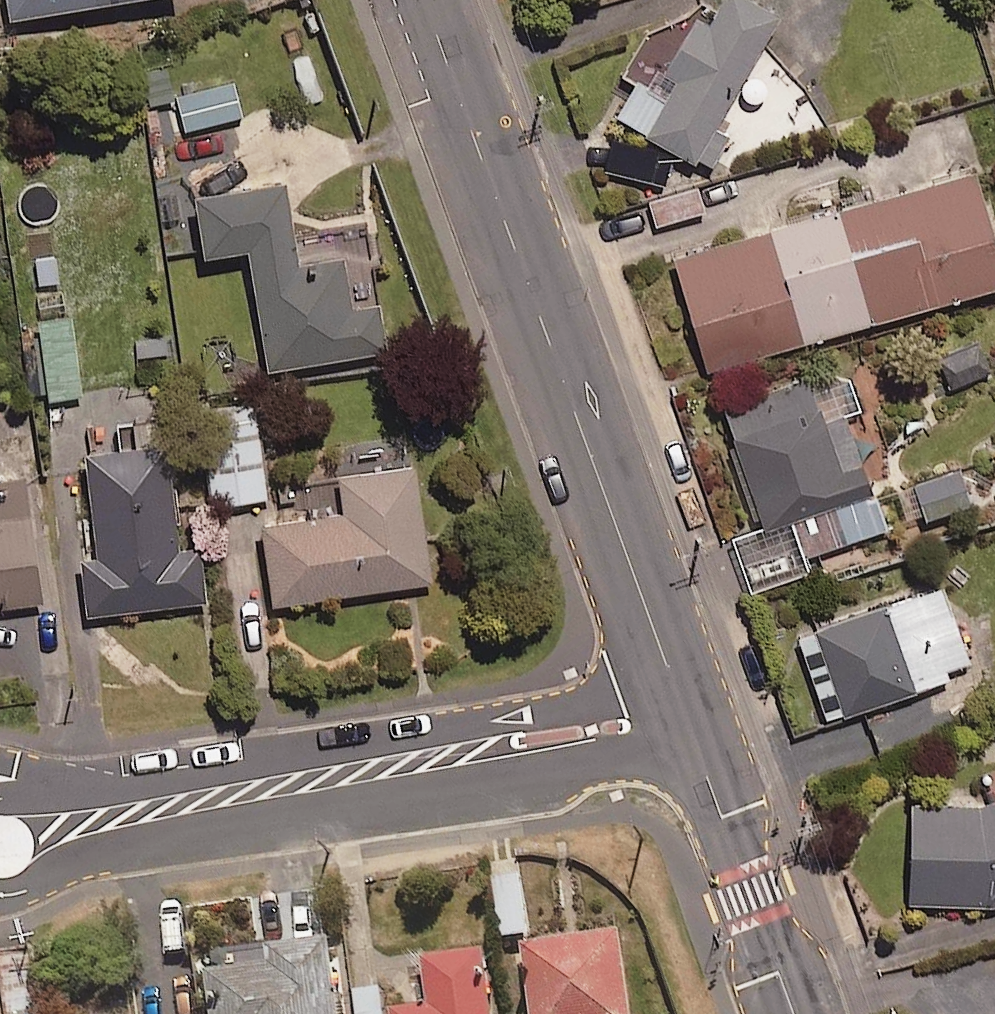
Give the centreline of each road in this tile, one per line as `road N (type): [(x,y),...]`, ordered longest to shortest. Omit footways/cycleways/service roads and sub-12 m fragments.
road 1 (tertiary): [(425,0),(684,713)]
road 2 (residential): [(106,824),(684,713)]
road 3 (tertiary): [(684,713),(792,1013)]
road 4 (residential): [(106,824),(34,878),(0,890)]

